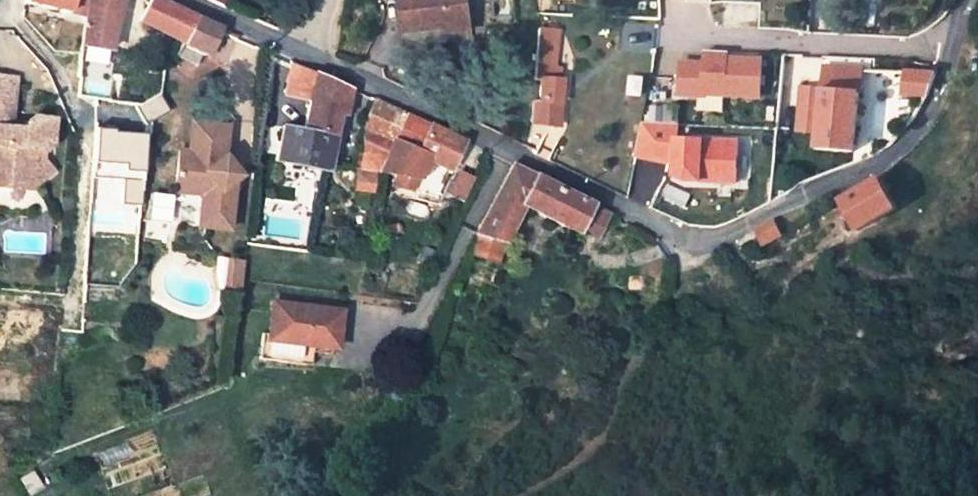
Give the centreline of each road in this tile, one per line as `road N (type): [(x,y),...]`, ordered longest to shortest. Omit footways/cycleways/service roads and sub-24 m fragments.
road 1 (residential): [(313,61),(704,237),(897,135)]
road 2 (residential): [(181,0),(313,61)]
road 3 (residential): [(949,0),(897,135)]

